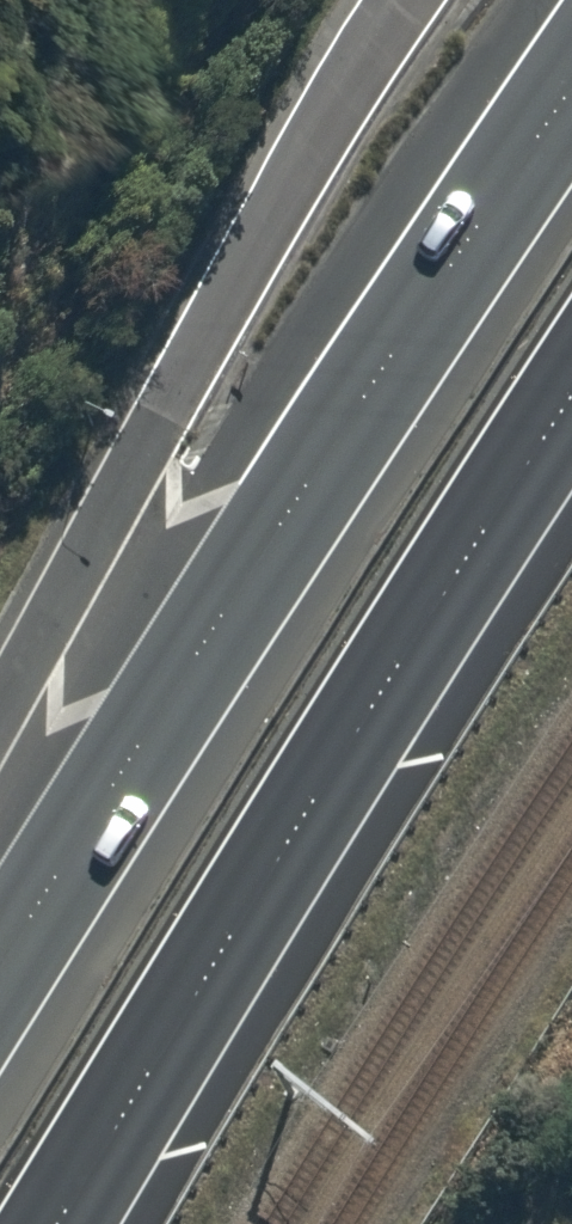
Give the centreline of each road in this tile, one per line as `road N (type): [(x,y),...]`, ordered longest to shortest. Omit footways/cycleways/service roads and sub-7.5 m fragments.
road 1 (trunk): [(0,966),(288,506),(571,86)]
road 2 (trunk): [(571,393),(343,749),(55,1223)]

